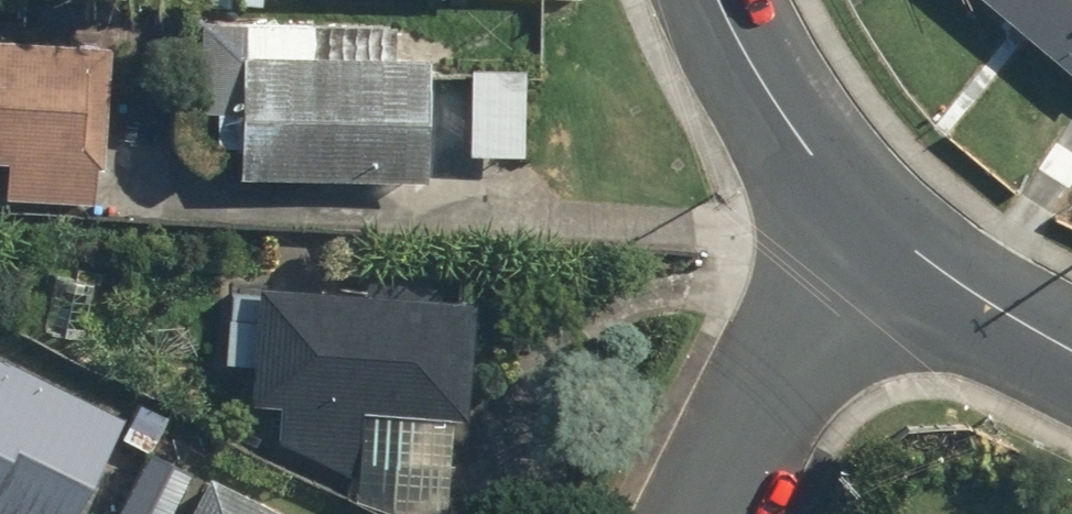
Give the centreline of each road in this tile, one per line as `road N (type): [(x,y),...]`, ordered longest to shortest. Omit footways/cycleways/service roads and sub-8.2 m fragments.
road 1 (residential): [(871,211),(716,513)]
road 2 (residential): [(723,0),(789,124),(871,211)]
road 3 (residential): [(871,211),(986,299),(1071,351)]

